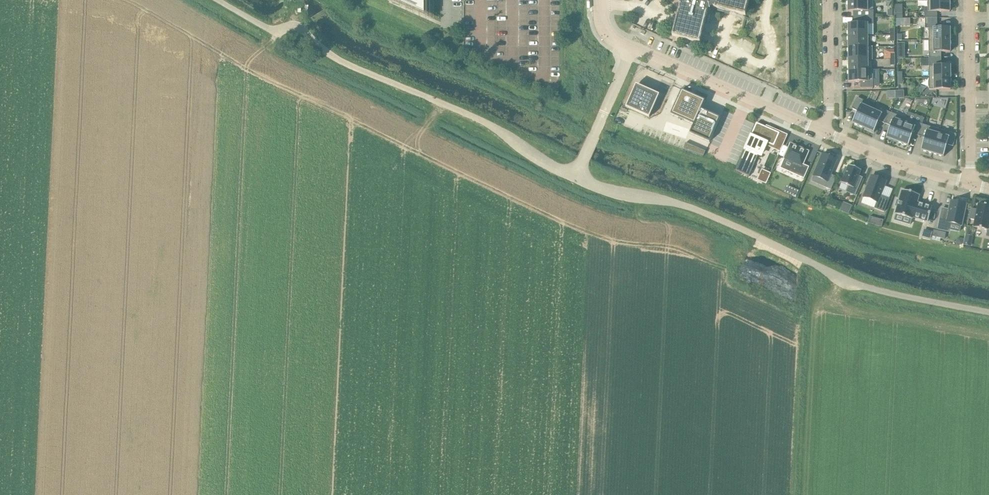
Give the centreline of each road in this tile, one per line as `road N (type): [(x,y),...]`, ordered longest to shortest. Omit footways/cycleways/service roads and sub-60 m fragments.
road 1 (unclassified): [(575,178),(668,199),(878,290),(988,312)]
road 2 (unclassified): [(215,0),(271,30),(299,25),(333,57),(480,119),(575,178)]
road 3 (unclassified): [(633,46),(828,133)]
road 4 (residential): [(971,183),(969,0)]
road 5 (unclassified): [(828,133),(901,165),(971,183)]
road 6 (residential): [(828,0),(828,133)]
road 7 (unclassified): [(633,46),(581,162)]

